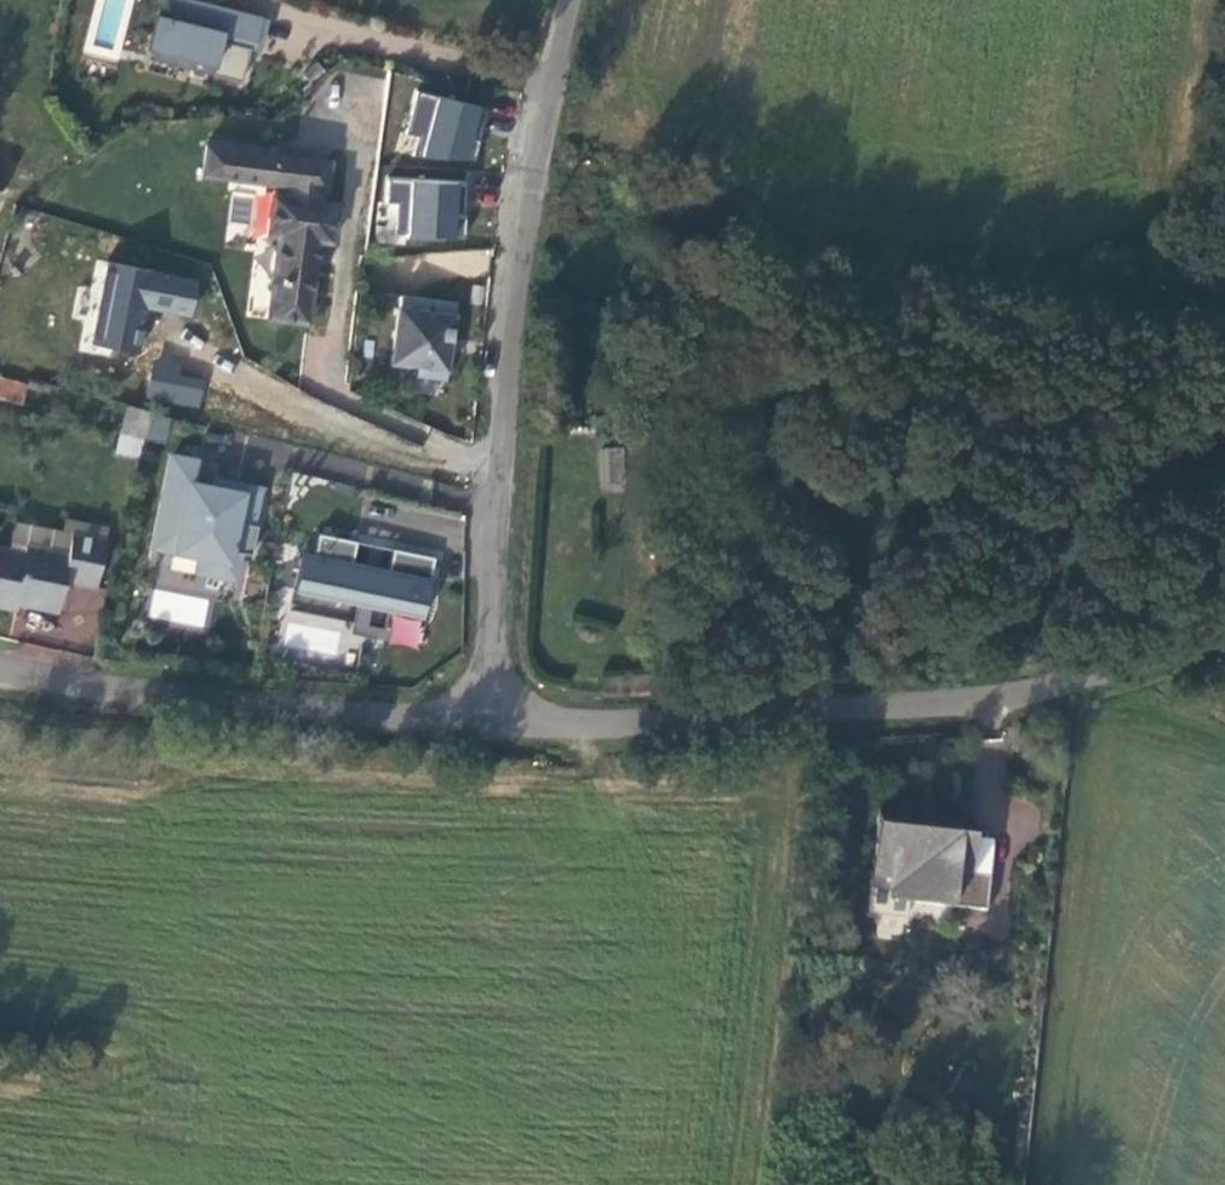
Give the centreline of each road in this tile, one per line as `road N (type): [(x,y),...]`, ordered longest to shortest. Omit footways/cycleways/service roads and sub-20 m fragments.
road 1 (unclassified): [(1224,633),(1108,675),(926,708),(493,720)]
road 2 (unclassified): [(493,720),(490,604),(507,320),(529,177),(570,0)]
road 3 (unclassified): [(493,720),(233,705),(0,669)]

